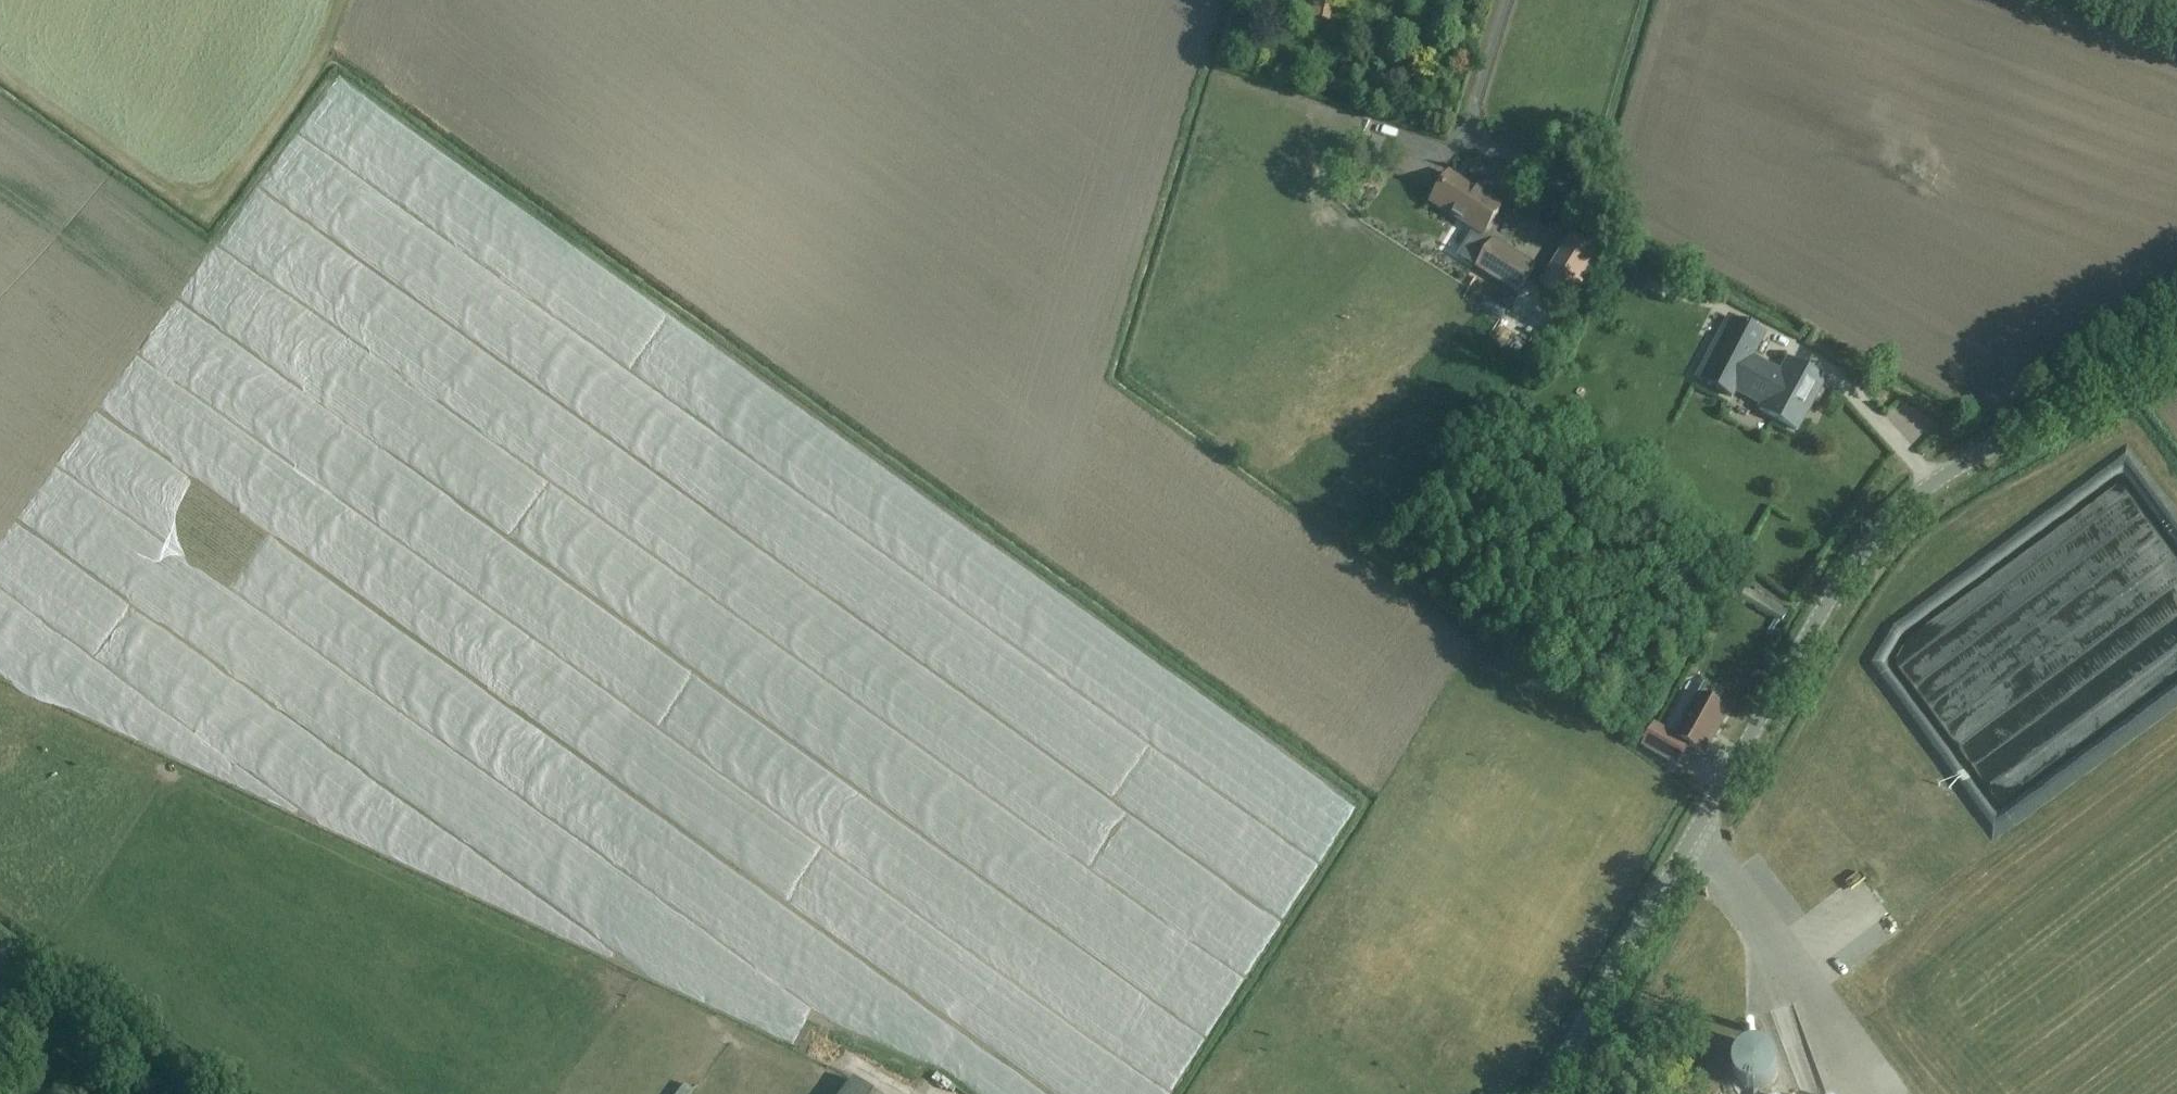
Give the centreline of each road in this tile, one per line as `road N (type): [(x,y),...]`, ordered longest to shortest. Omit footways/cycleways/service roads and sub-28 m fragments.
road 1 (unclassified): [(1543,1093),(1826,593),(1909,500),(2176,342)]

